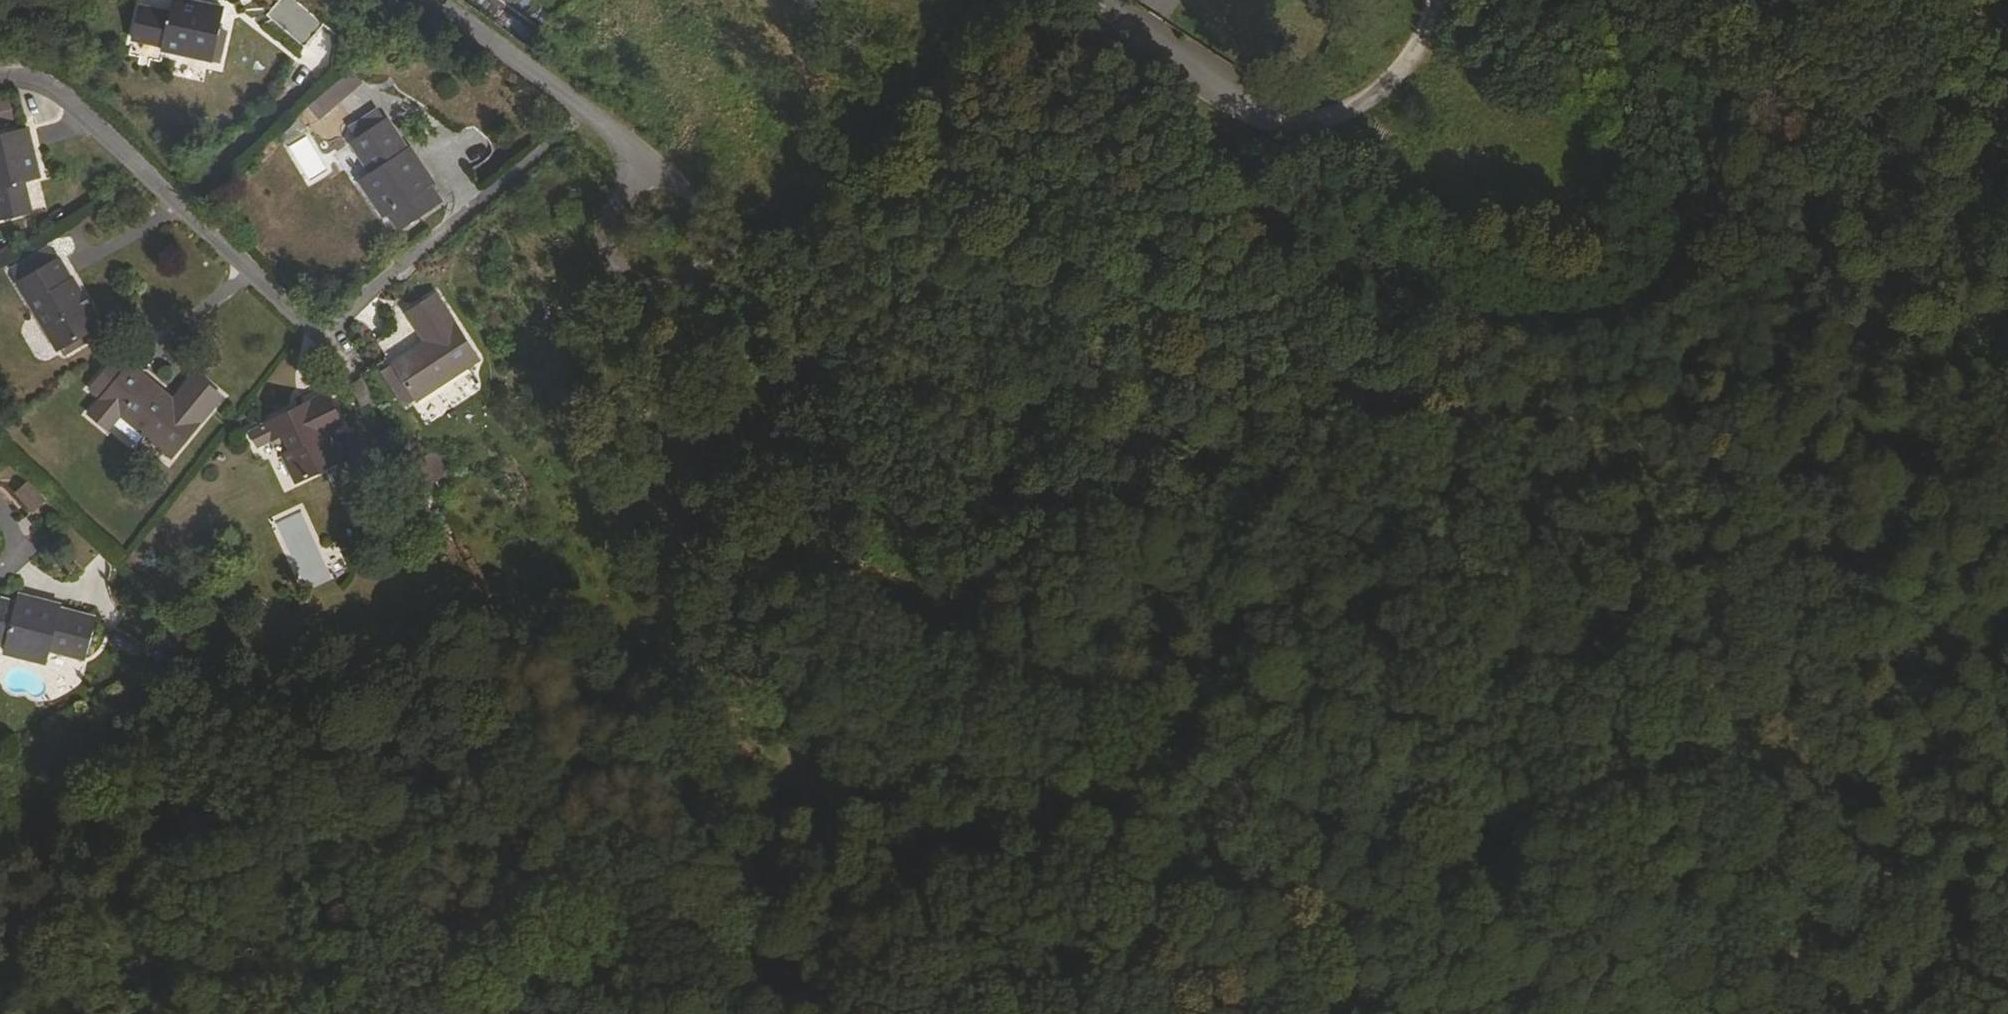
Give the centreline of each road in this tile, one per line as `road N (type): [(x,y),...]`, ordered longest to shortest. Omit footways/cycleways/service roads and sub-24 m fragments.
road 1 (residential): [(1088,0),(1265,133),(1284,139),(1338,123),(1386,95),(1429,44),(1441,0)]
road 2 (residential): [(325,327),(295,315),(49,90),(0,81)]
road 3 (unknown): [(657,181),(624,194),(607,224),(622,273),(654,288),(686,281),(713,243),(709,212),(673,182)]
road 4 (residential): [(479,209),(325,327)]
road 5 (unknown): [(435,0),(585,114)]
road 6 (track): [(1676,1013),(1767,901)]

